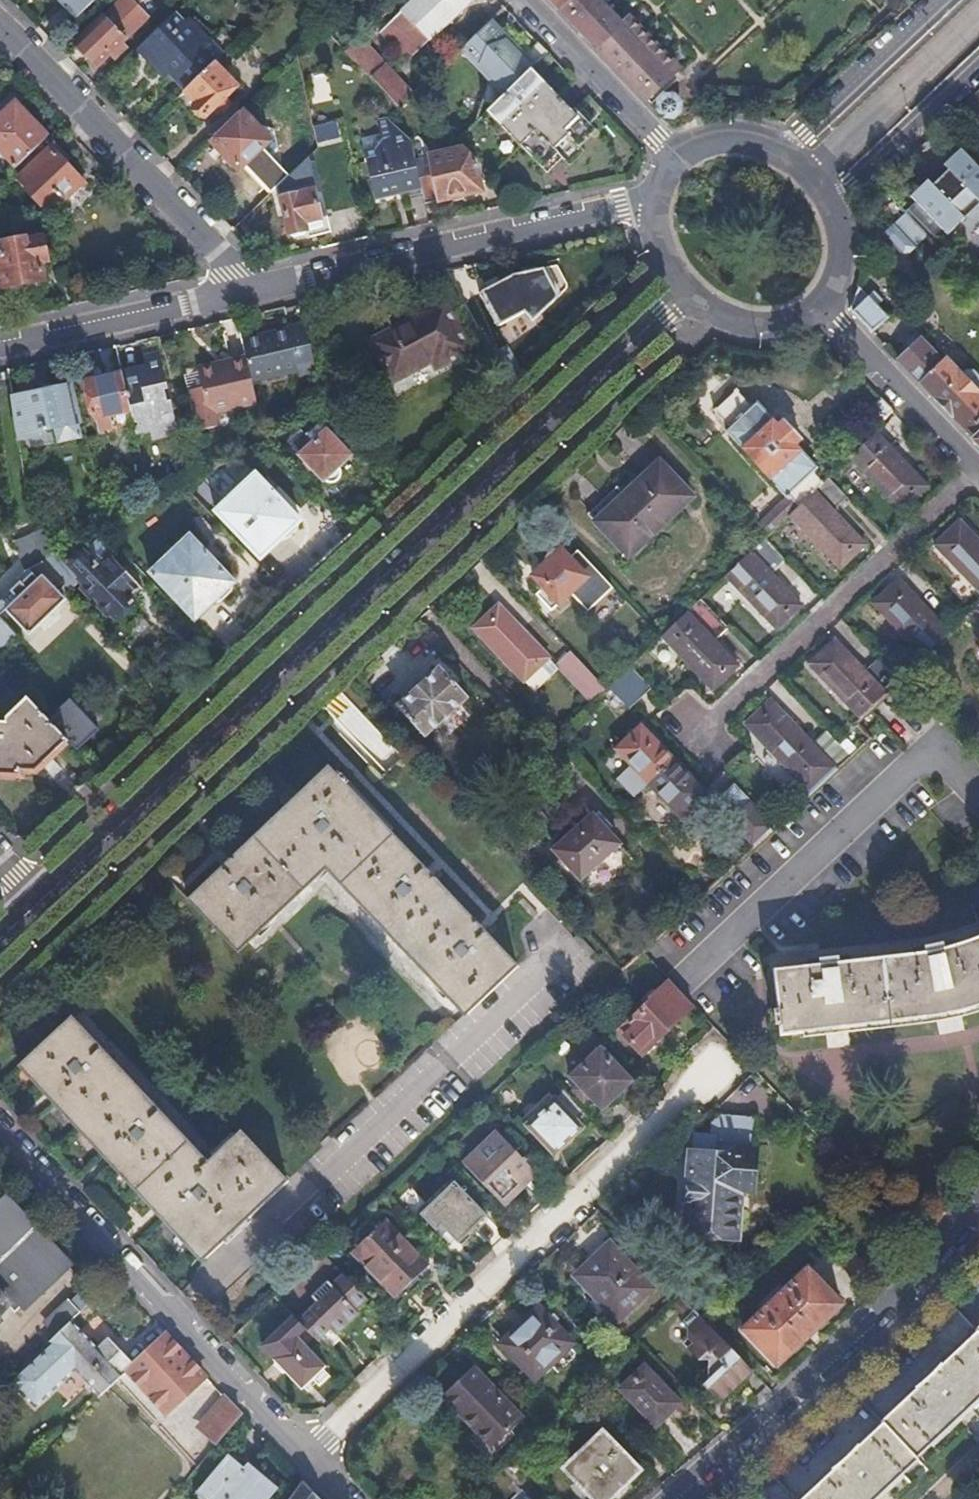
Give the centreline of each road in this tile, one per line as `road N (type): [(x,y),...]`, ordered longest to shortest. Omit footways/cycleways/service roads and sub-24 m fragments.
road 1 (residential): [(37,903),(691,295)]
road 2 (residential): [(305,1456),(705,1071)]
road 3 (residential): [(305,1456),(0,1130)]
road 4 (residential): [(246,289),(659,204)]
road 5 (residential): [(675,1498),(912,1285),(978,1209)]
road 6 (residential): [(246,289),(0,32)]
road 7 (residential): [(0,344),(246,289)]
road 8 (residential): [(812,179),(978,20)]
road 9 (residential): [(823,306),(978,470)]
road 10 (residential): [(943,0),(778,153)]
road 11 (residential): [(519,0),(672,162)]
road 12 (residential): [(835,205),(978,65)]
road 13 (residential): [(691,295),(727,322),(781,327),(823,306)]

